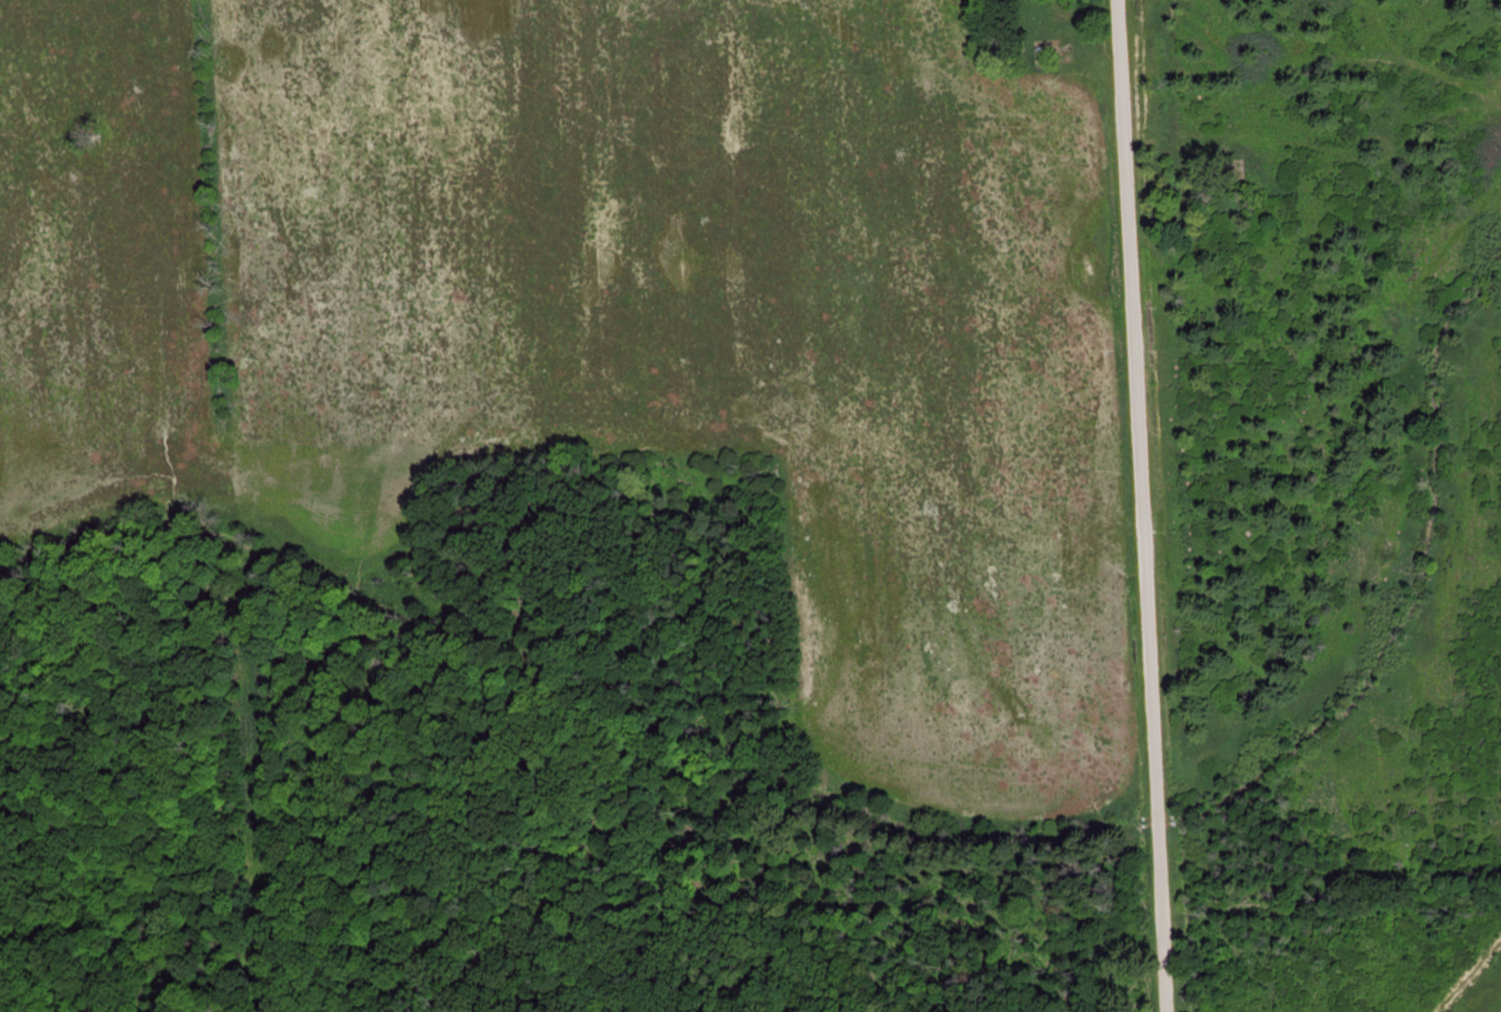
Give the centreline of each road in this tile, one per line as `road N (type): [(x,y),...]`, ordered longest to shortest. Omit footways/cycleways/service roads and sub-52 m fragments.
road 1 (residential): [(1166,1011),(1116,0)]

